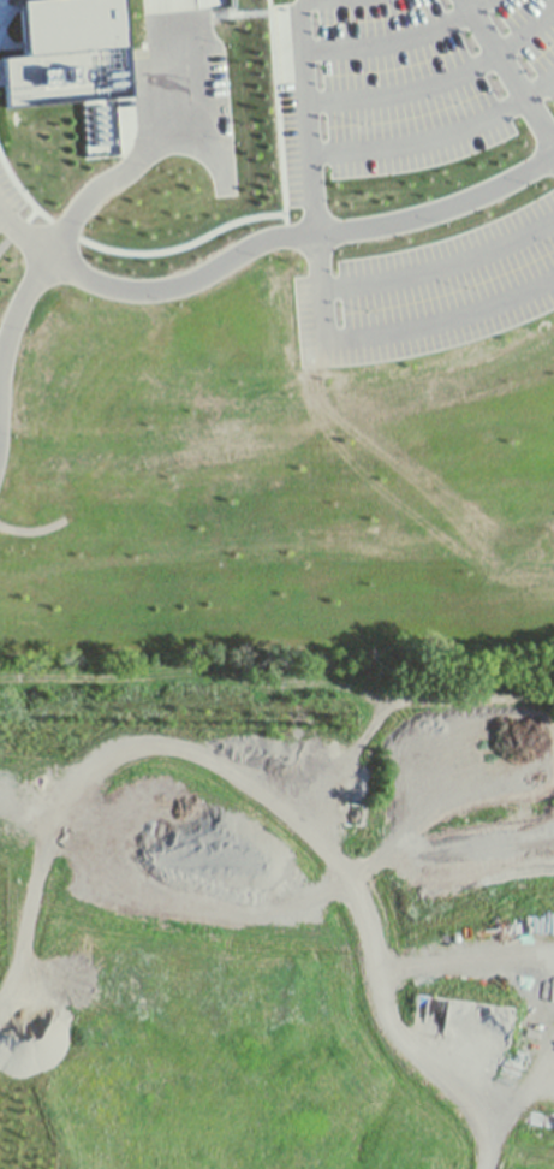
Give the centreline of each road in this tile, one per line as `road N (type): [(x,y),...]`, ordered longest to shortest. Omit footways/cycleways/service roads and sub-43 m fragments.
road 1 (residential): [(0,450),(12,332),(47,257),(83,279),(136,291),(177,286),(266,241),(435,209),(553,152)]

